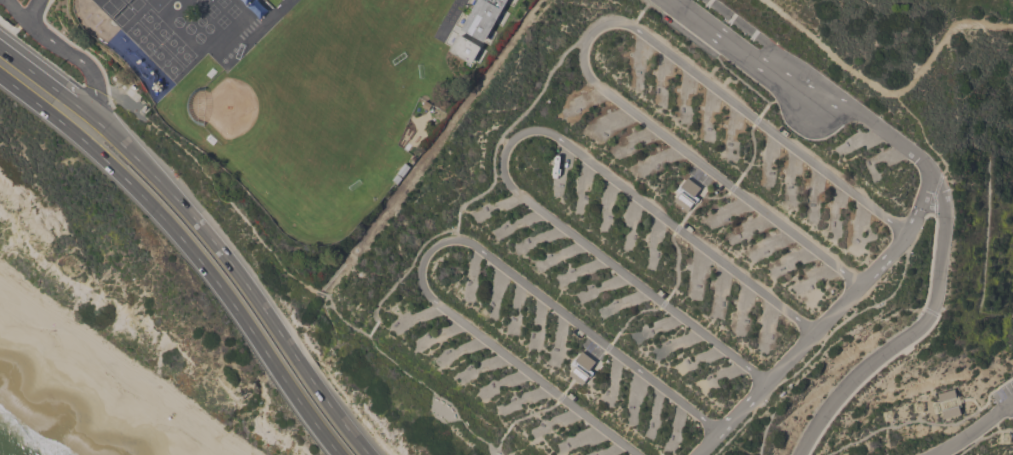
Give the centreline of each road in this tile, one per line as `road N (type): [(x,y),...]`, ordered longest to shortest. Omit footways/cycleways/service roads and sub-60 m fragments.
road 1 (primary): [(0,75),(83,140),(187,245),(342,454)]
road 2 (primary): [(371,454),(197,218),(96,117)]
road 3 (track): [(764,0),(886,93),(913,84),(953,29),(1012,29)]

